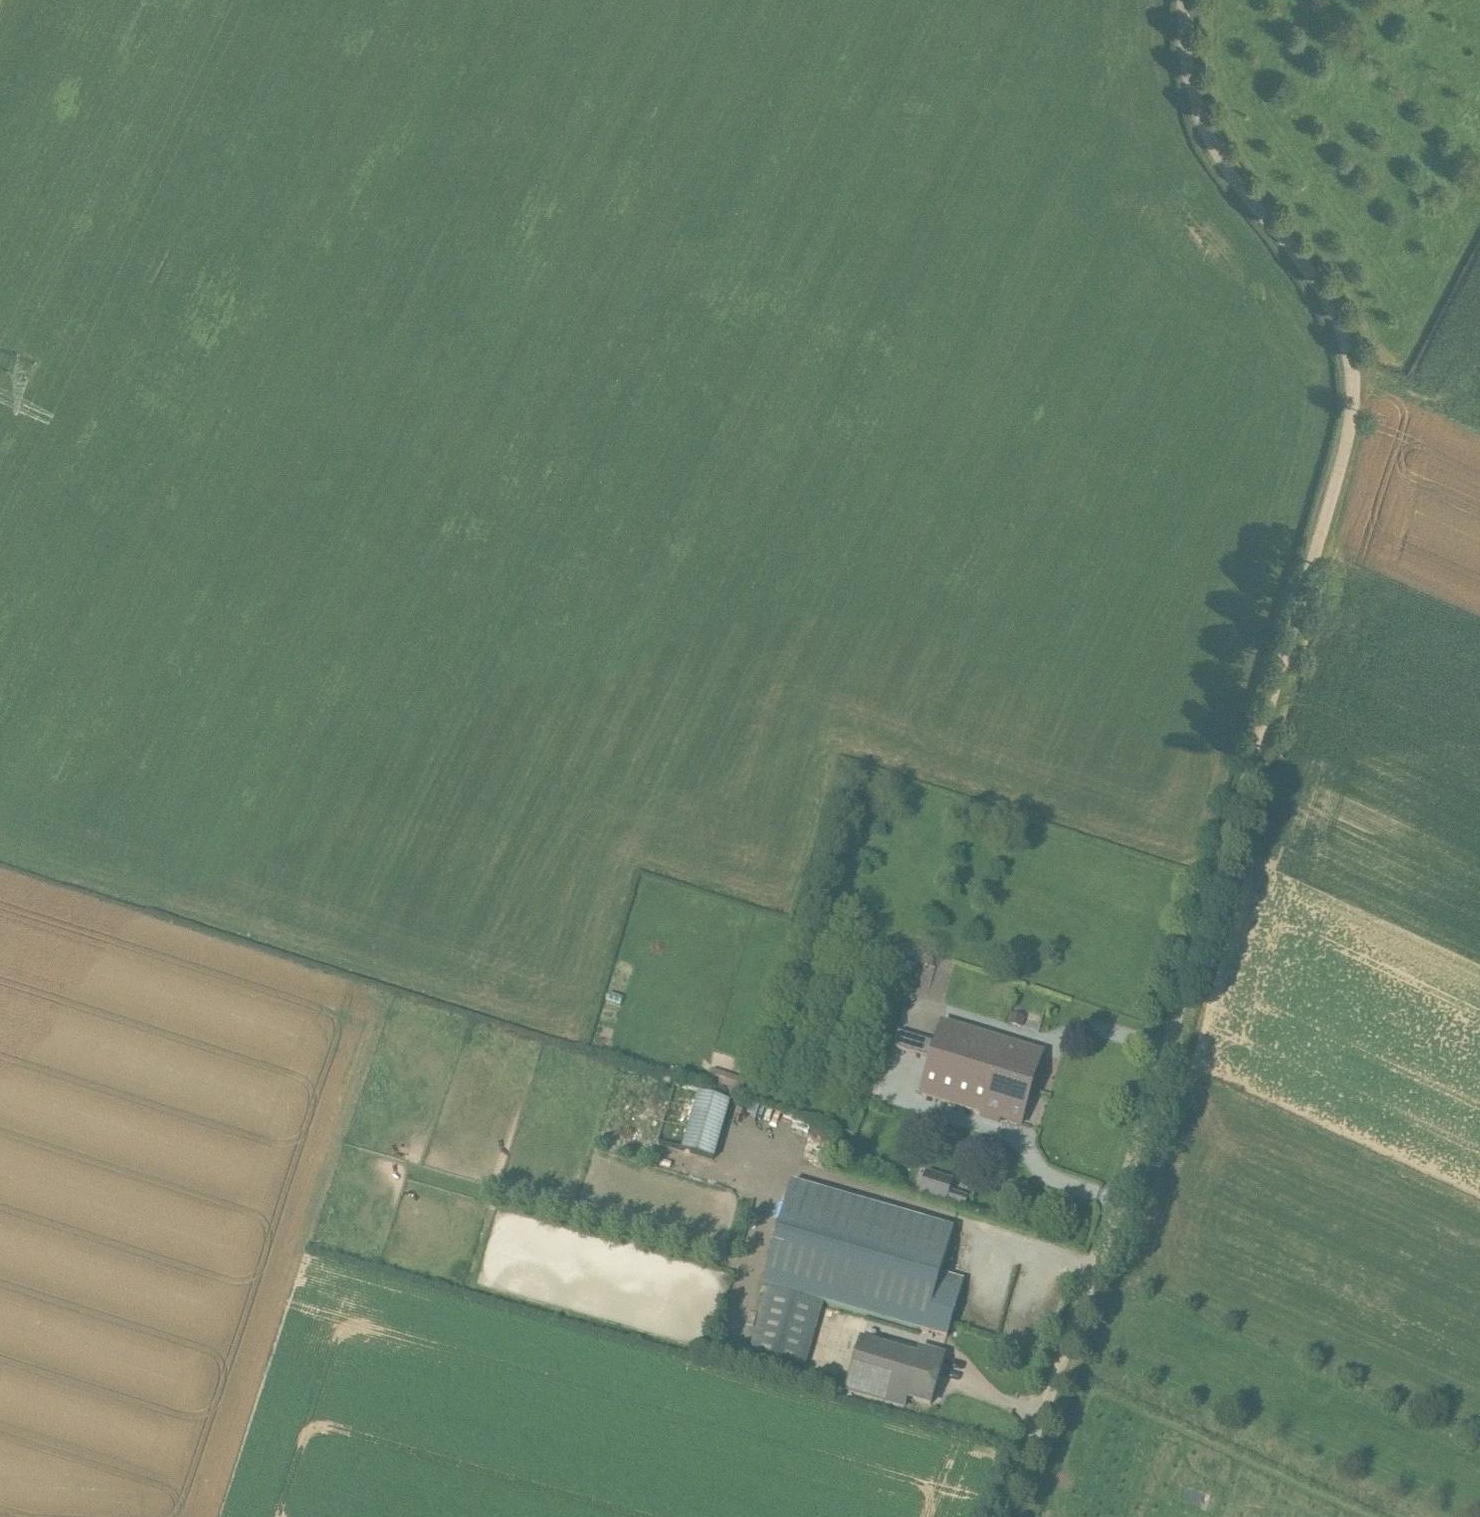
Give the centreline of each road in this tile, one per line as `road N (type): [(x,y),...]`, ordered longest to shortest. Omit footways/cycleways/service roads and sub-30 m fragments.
road 1 (unclassified): [(1009,1516),(1206,960),(1342,496),(1356,412),(1347,323),(1330,287),(1234,163),(1211,105),(1199,0)]

